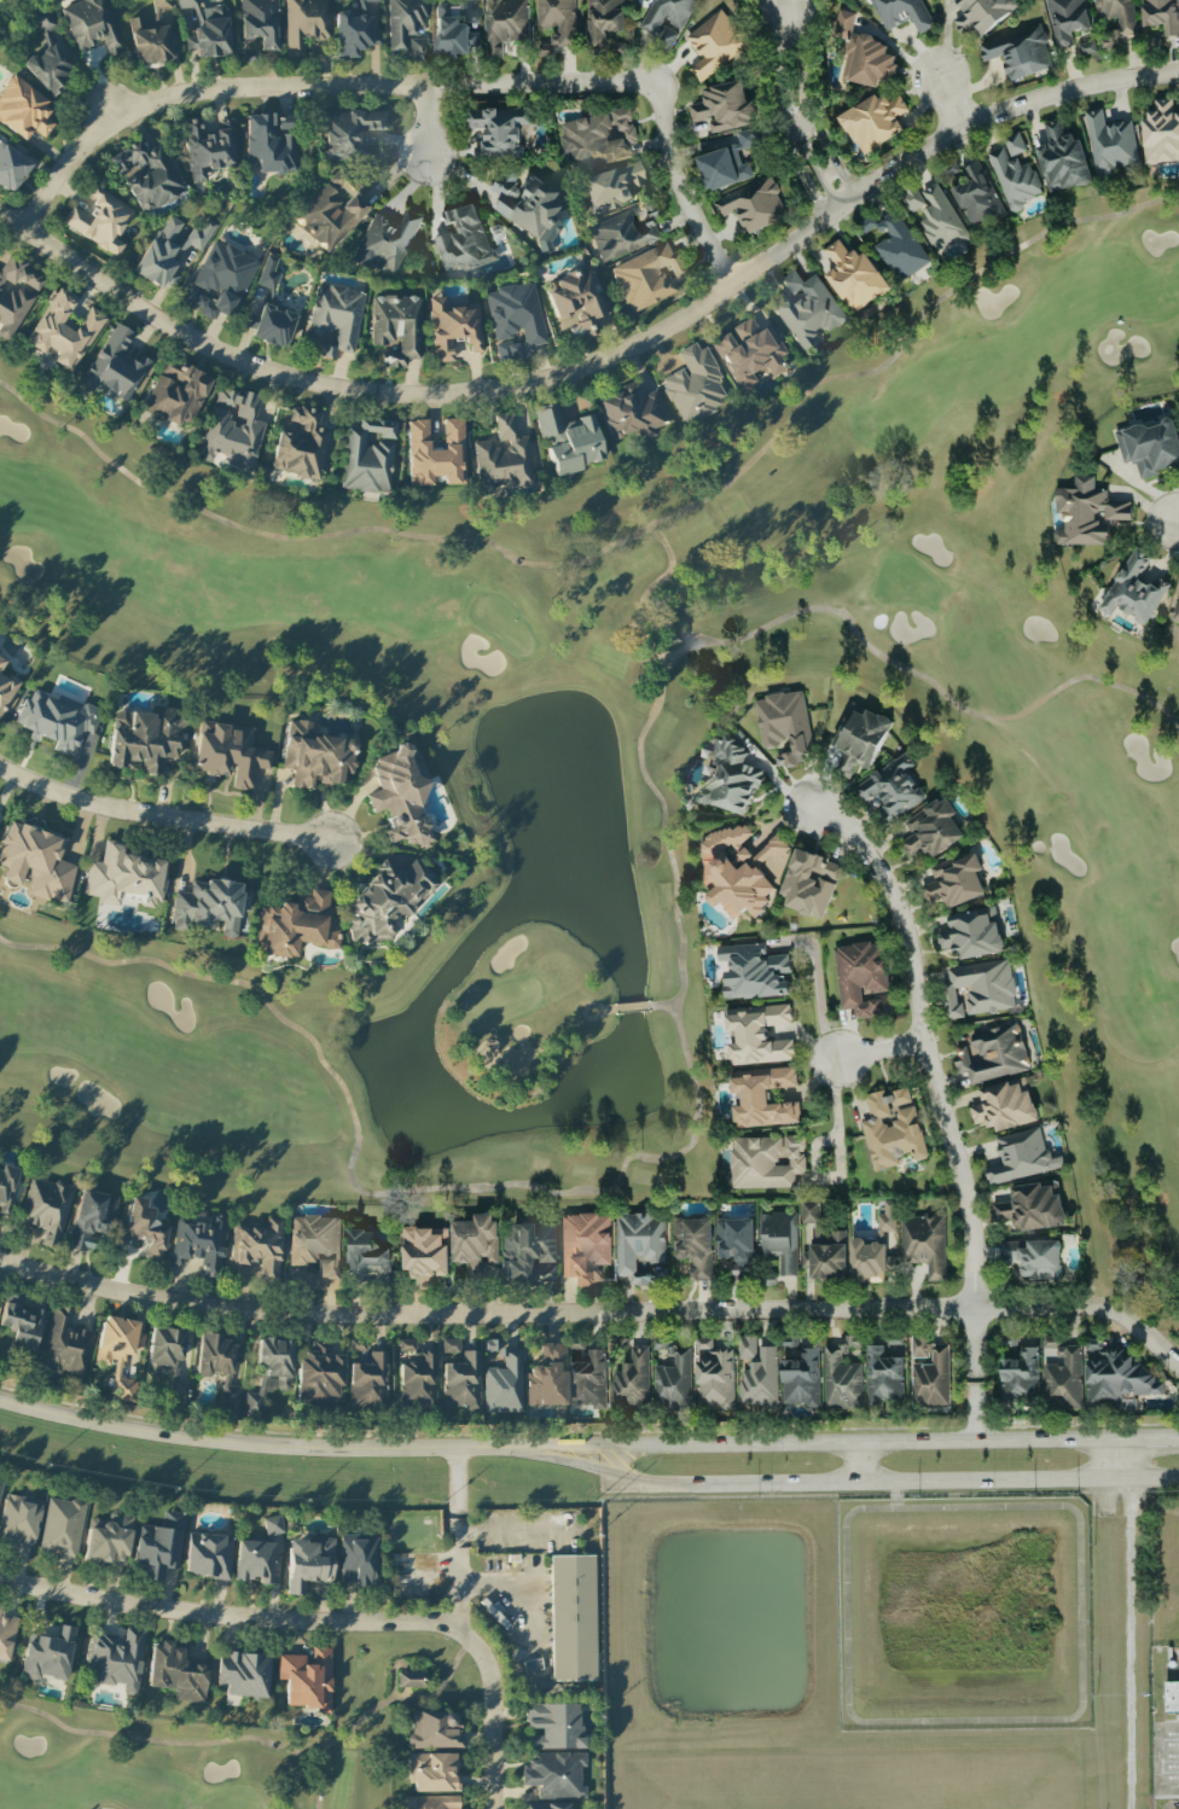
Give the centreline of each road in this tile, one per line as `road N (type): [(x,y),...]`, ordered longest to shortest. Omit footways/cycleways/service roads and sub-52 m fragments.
road 1 (residential): [(0,215),(158,319),(266,367),(367,390),(499,388),(617,348),(730,281),(962,121),(1115,71),(1178,71)]
road 2 (residential): [(0,1256),(93,1285),(255,1311),(1082,1308),(1119,1315),(1178,1368)]
road 3 (residential): [(21,227),(75,152),(116,120),(194,88),(654,83),(666,151),(730,281)]
road 4 (residential): [(974,1442),(965,1218),(923,1041),(919,937),(878,865),(815,803)]
road 5 (secondary): [(506,1449),(675,1485),(1178,1477)]
road 6 (secondary): [(0,1402),(130,1433),(308,1450),(506,1449)]
road 7 (residential): [(0,1581),(202,1616),(449,1625),(478,1651)]
road 8 (secondary): [(1115,1441),(670,1447)]
road 9 (residential): [(0,763),(69,801),(196,827),(335,840)]
road 10 (secondary): [(670,1447),(506,1449)]
road 11 (residential): [(478,1651),(487,1808)]
road 12 (residential): [(829,153),(806,92),(803,40),(789,5)]

